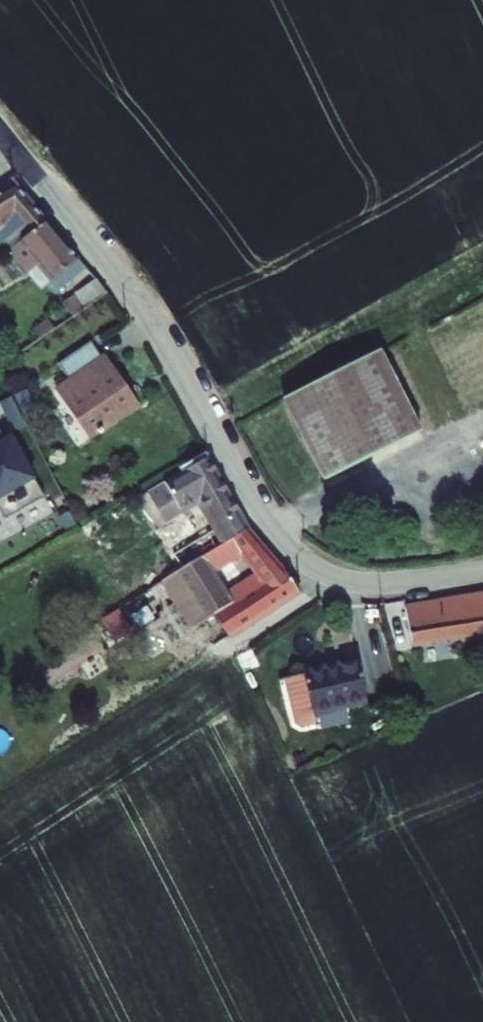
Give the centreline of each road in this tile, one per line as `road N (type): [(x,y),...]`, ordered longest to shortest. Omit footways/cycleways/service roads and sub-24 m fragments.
road 1 (residential): [(17,152),(150,318),(245,486),(294,550),(346,581),(482,570)]

